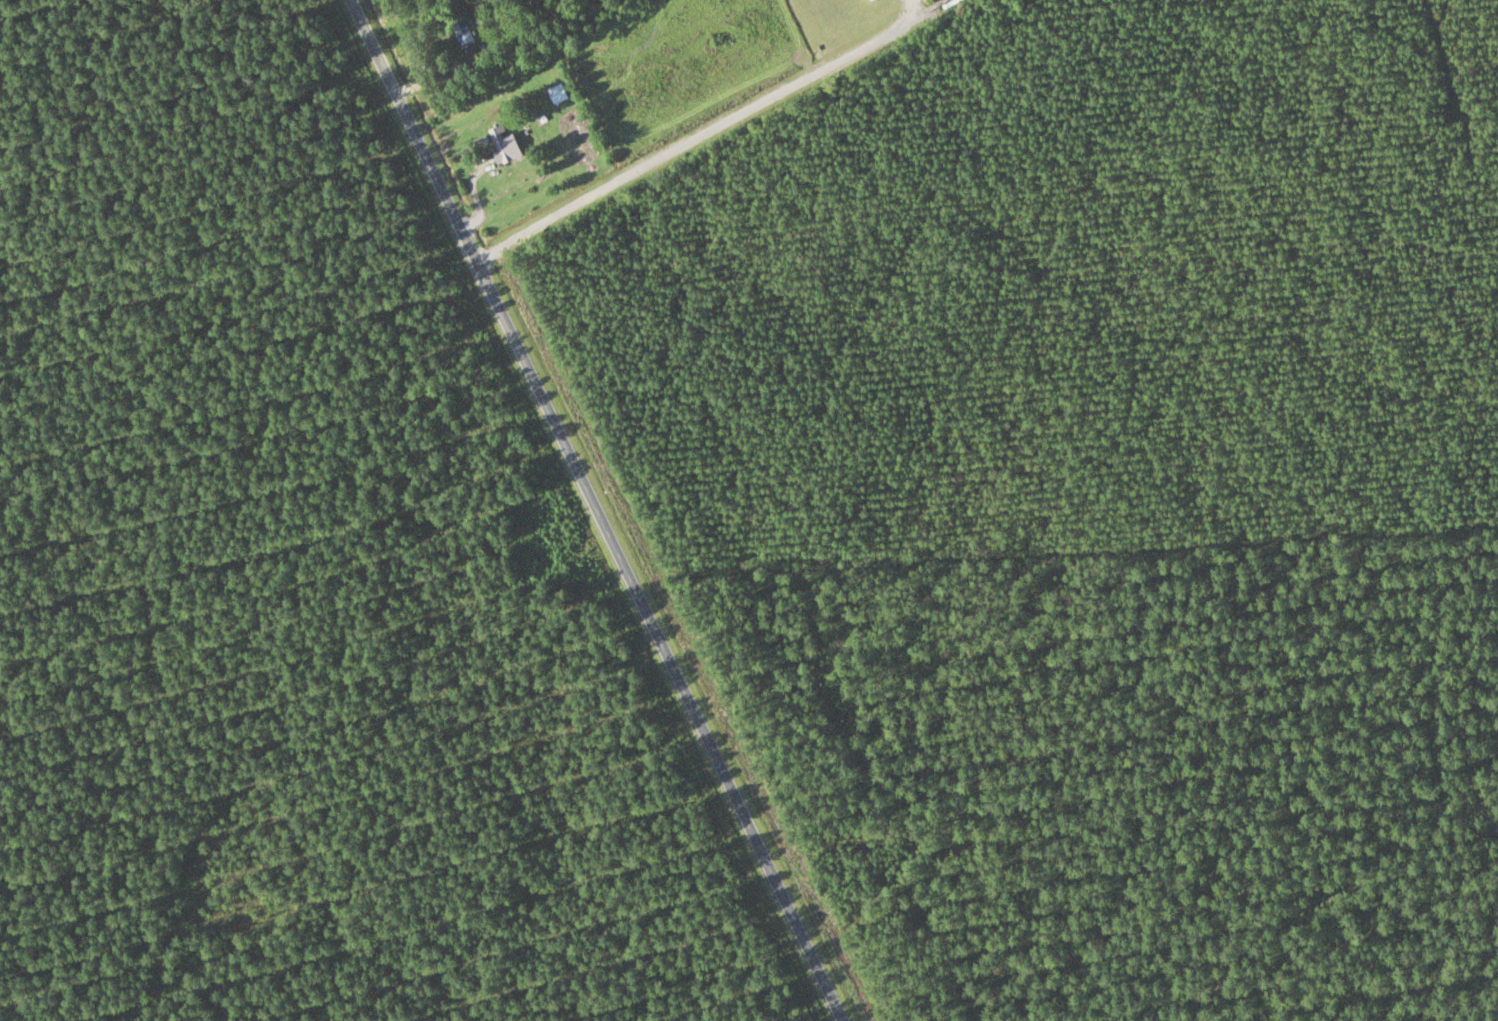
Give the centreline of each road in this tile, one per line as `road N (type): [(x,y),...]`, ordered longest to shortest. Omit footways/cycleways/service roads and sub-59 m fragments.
road 1 (residential): [(848,1020),(352,0)]

